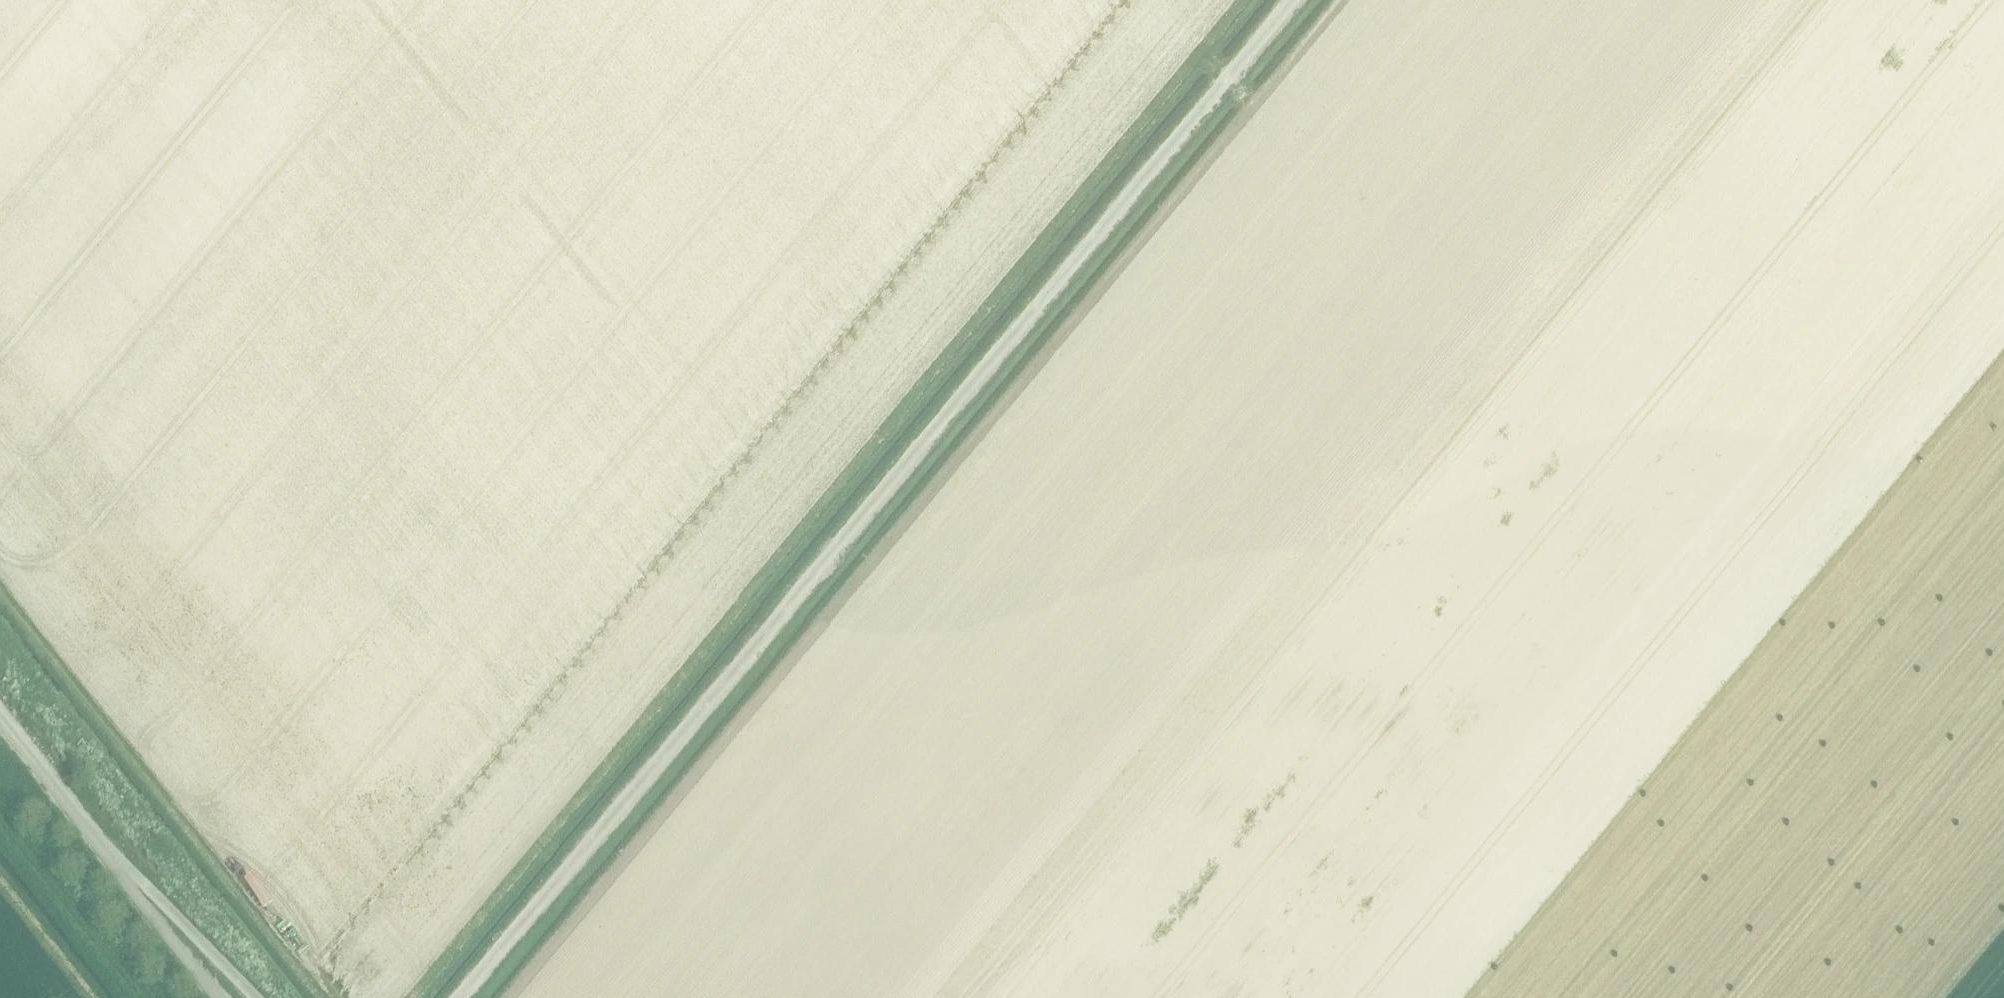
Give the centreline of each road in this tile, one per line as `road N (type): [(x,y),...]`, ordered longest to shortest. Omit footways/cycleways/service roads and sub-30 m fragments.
road 1 (unclassified): [(458,997),(1298,0)]
road 2 (unclassified): [(260,997),(103,850)]
road 3 (unclassified): [(217,997),(103,850)]
road 4 (unclassified): [(103,850),(0,720)]

